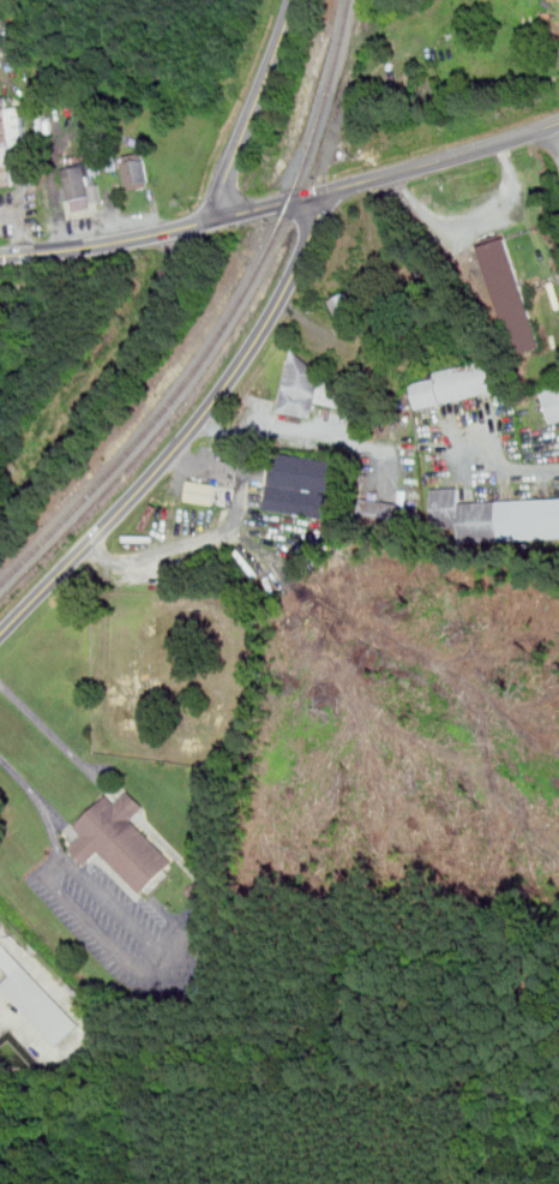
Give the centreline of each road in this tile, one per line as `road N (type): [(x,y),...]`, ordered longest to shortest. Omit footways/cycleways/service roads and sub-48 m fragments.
road 1 (tertiary): [(0,635),(119,513),(224,387),(300,263),(330,191)]
road 2 (tertiary): [(0,256),(156,233),(291,201)]
road 3 (tertiary): [(291,201),(558,123)]
road 4 (residential): [(217,219),(293,0)]

